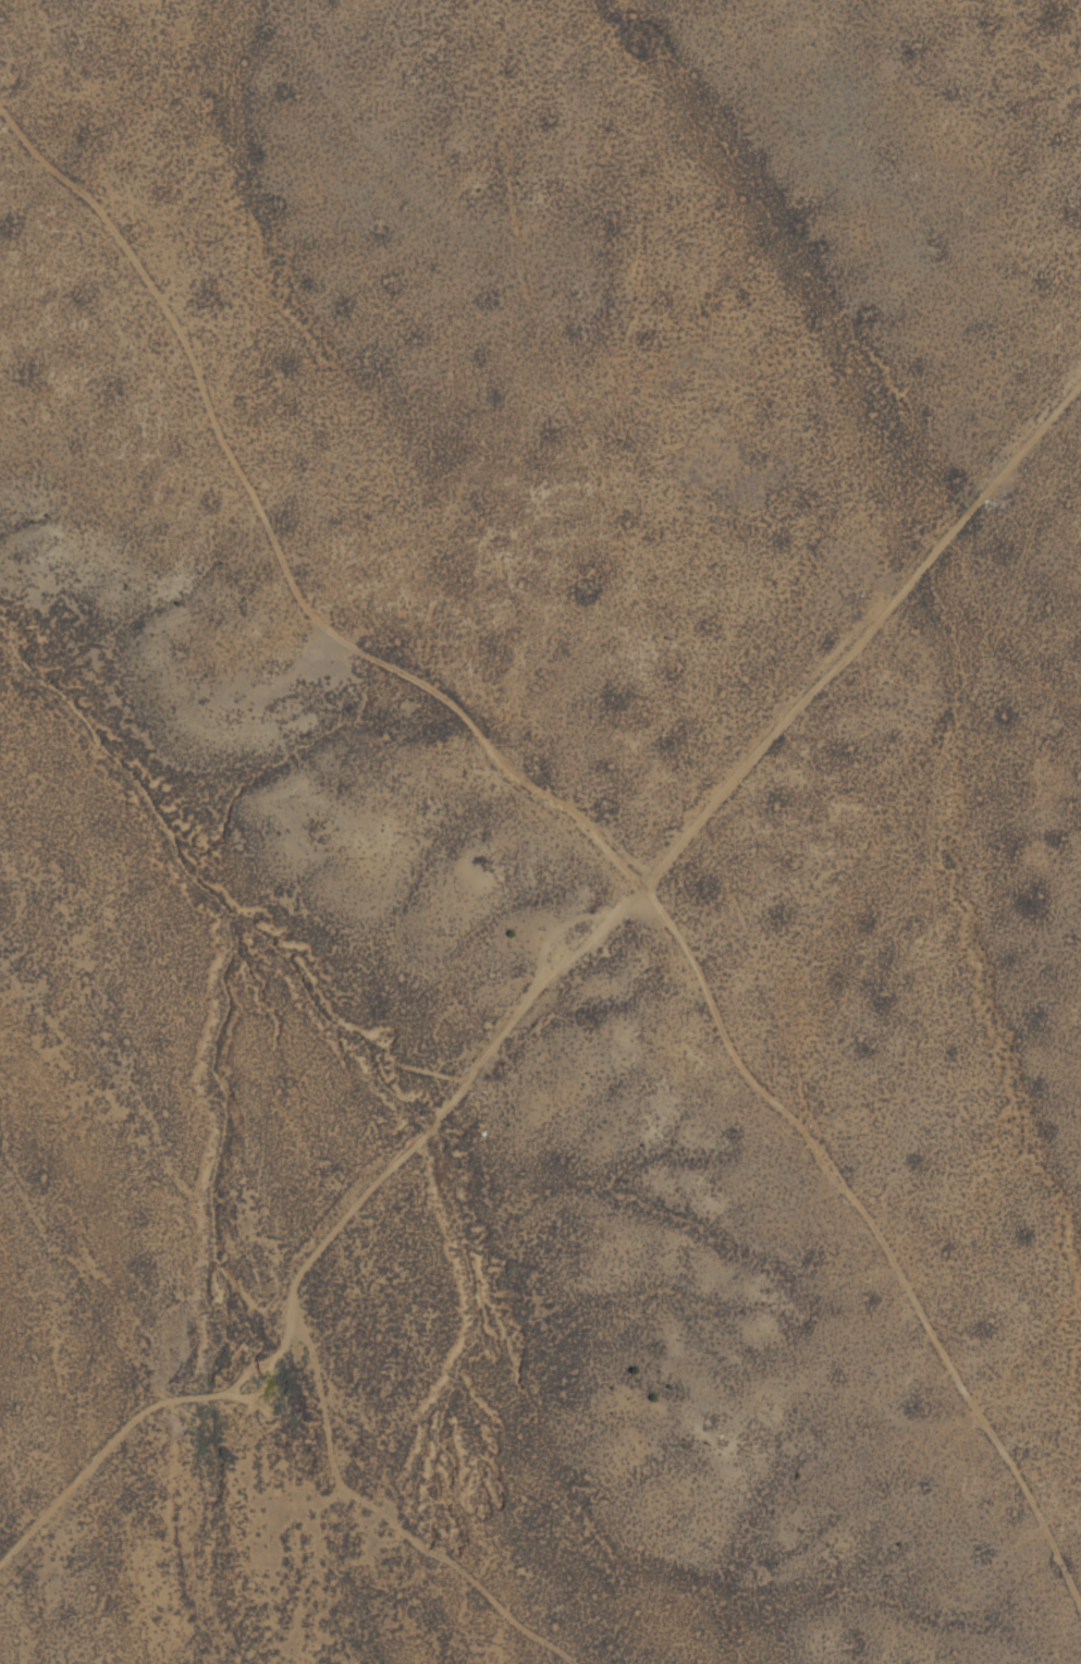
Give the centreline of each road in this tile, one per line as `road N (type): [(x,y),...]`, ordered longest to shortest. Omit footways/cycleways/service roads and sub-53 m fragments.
road 1 (track): [(1080,1608),(1019,1469),(956,1381),(863,1210),(733,1052),(687,943),(585,820),(500,768),(449,698),(346,643),(287,571),(138,257),(0,99)]

